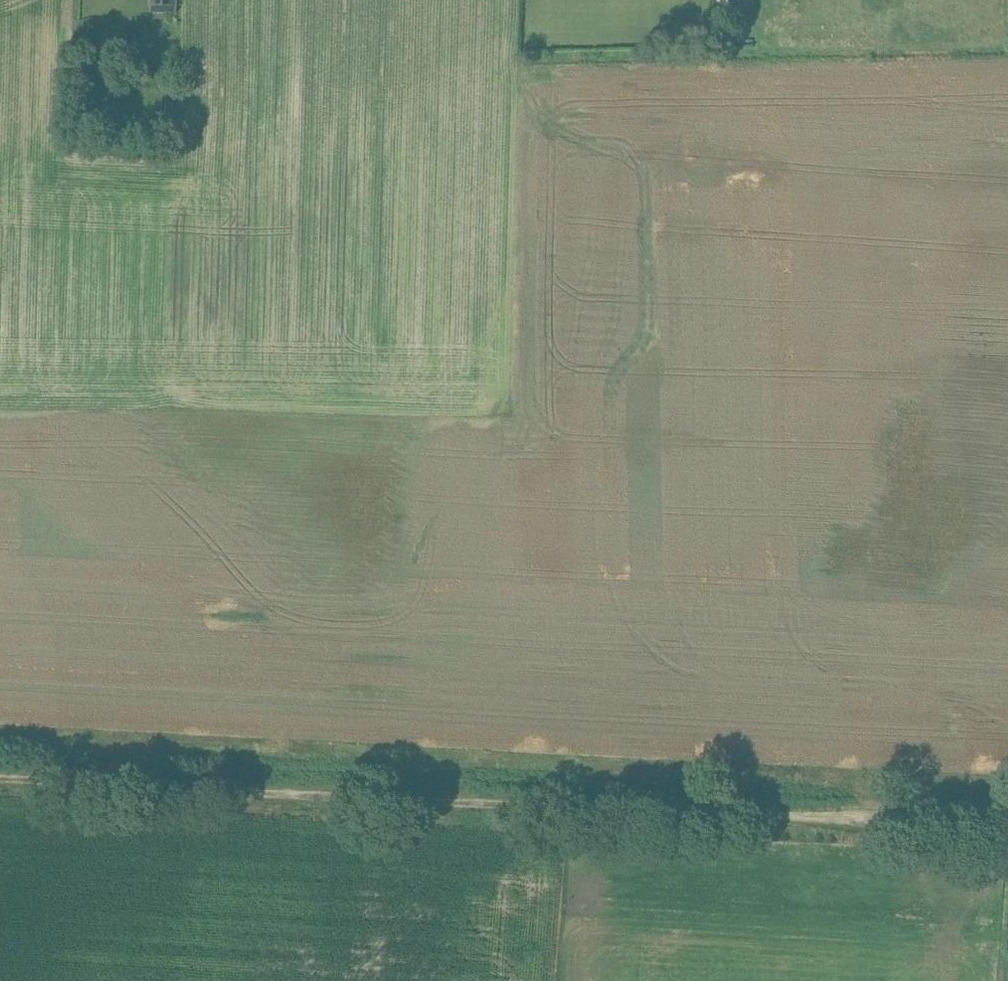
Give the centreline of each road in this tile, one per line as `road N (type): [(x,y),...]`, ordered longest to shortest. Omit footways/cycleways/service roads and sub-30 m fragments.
road 1 (track): [(0,774),(1007,832)]

